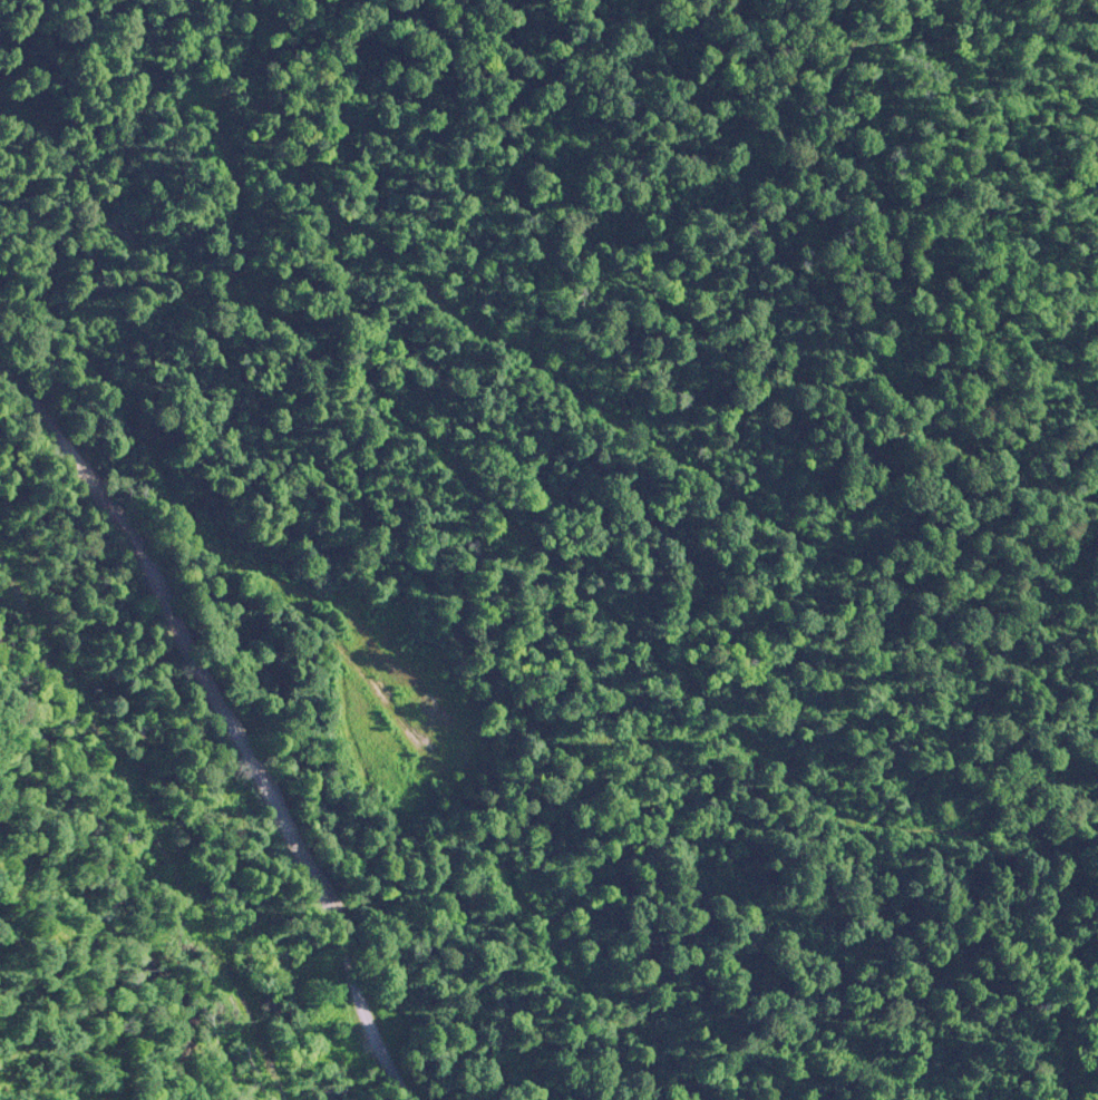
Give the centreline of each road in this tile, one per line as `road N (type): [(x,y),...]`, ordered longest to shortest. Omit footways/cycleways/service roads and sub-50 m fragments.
road 1 (residential): [(411,1099),(362,1005),(339,925),(305,853),(132,533),(0,357)]

